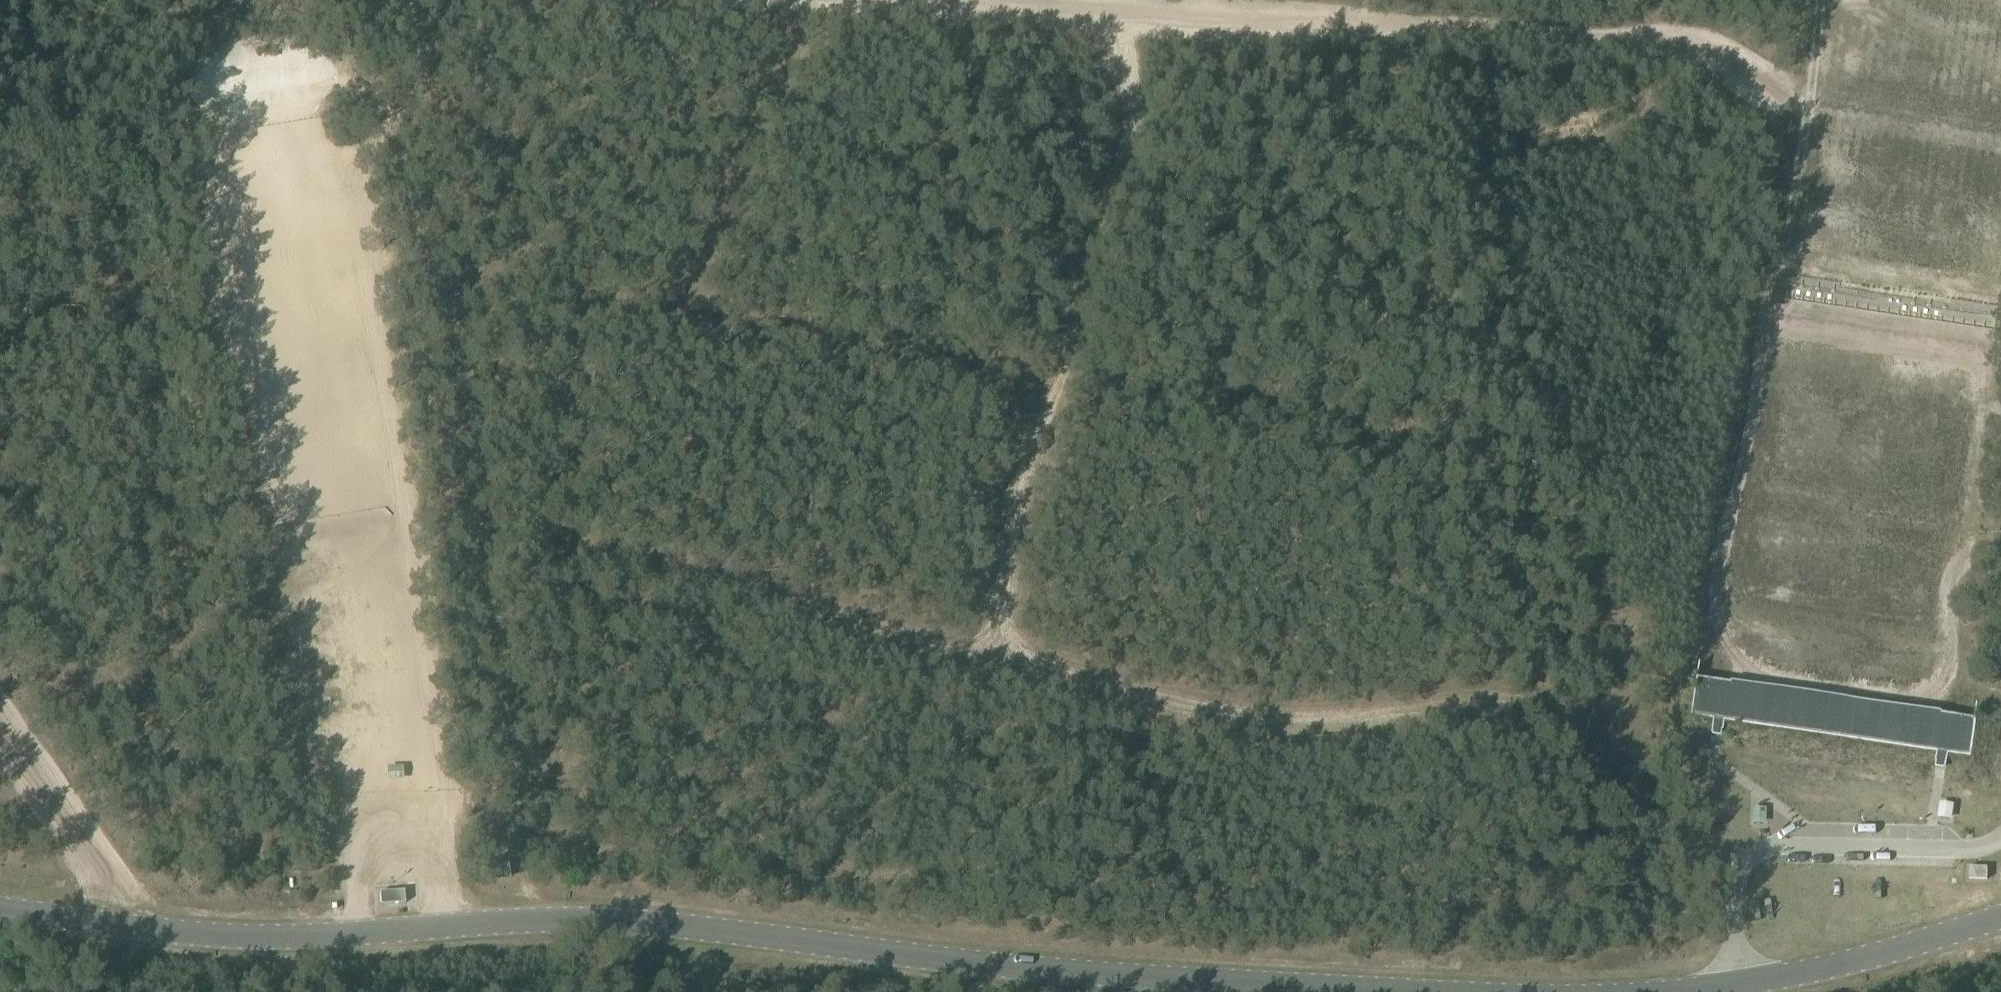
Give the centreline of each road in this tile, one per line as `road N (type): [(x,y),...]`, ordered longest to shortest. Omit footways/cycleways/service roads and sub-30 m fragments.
road 1 (track): [(1104,0),(1130,105),(1128,141),(1085,263),(1024,501),(1003,660),(1304,723),(1505,700),(1601,723)]
road 2 (track): [(945,0),(1109,15),(1446,25),(1648,43),(1696,51),(1797,100)]
road 3 (track): [(108,925),(99,881),(0,730)]

